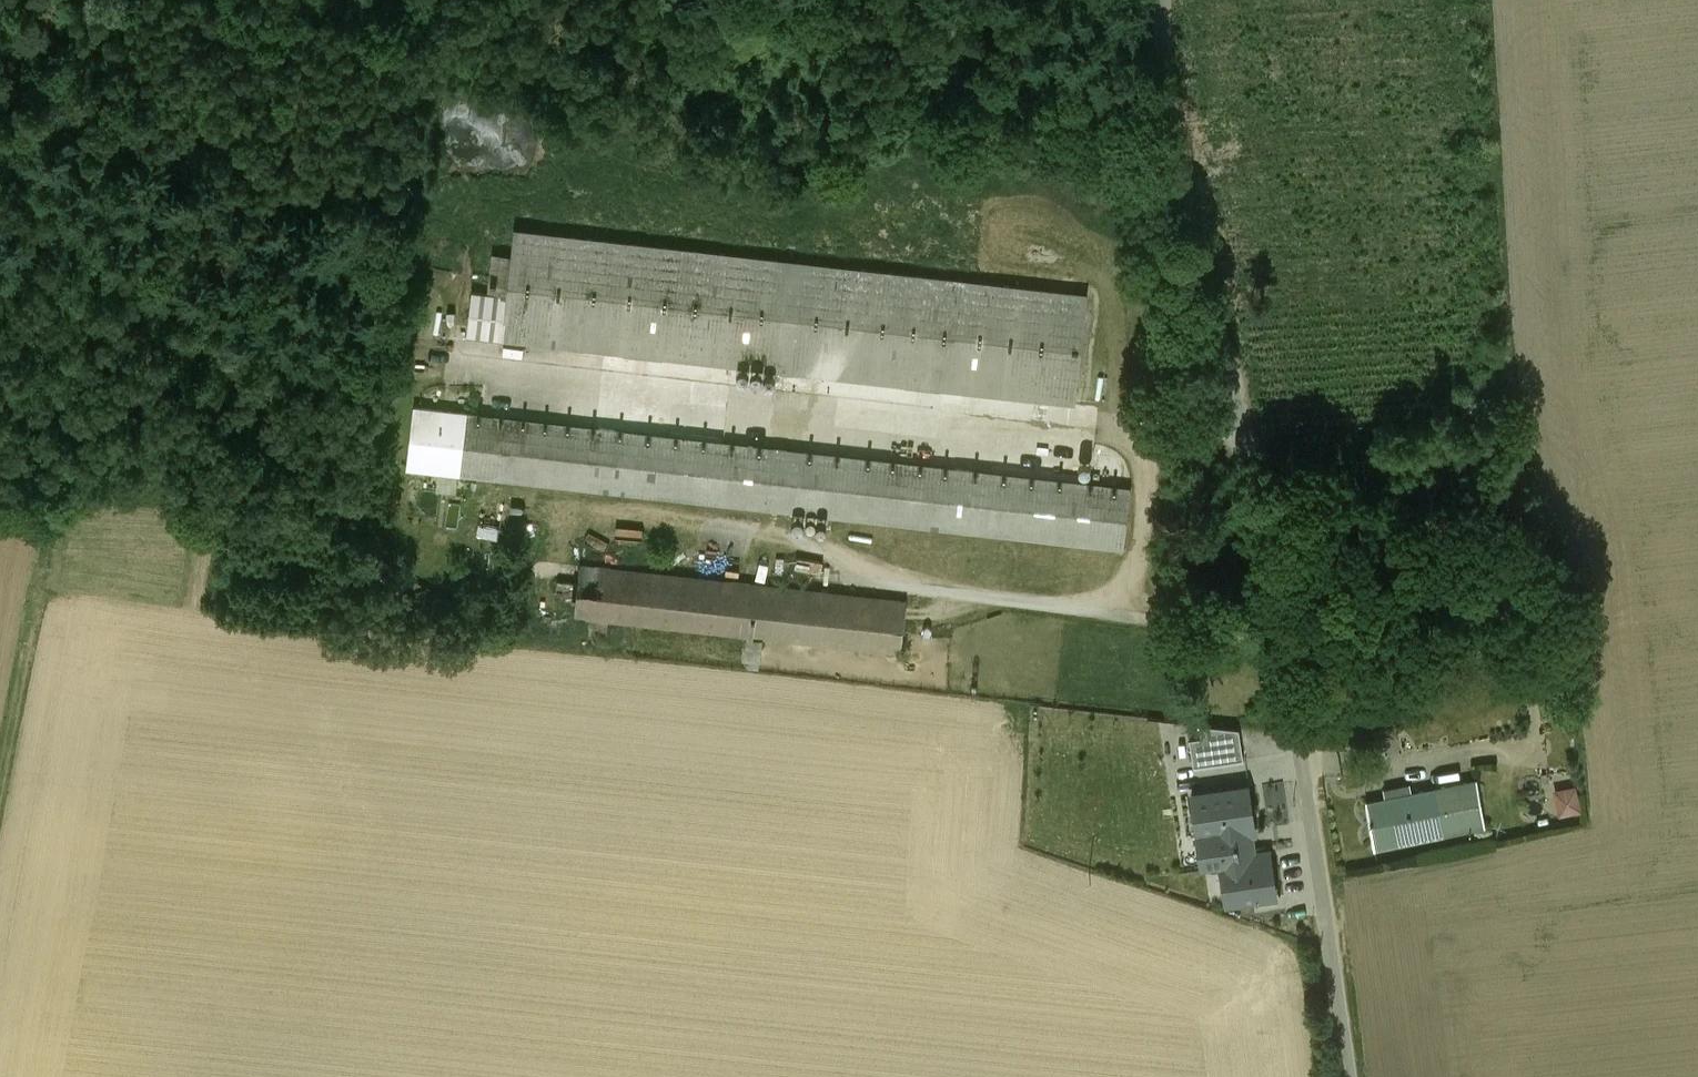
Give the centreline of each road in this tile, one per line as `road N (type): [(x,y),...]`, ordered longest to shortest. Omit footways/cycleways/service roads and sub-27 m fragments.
road 1 (unclassified): [(1348,1076),(1279,634),(1168,110),(1165,0)]

